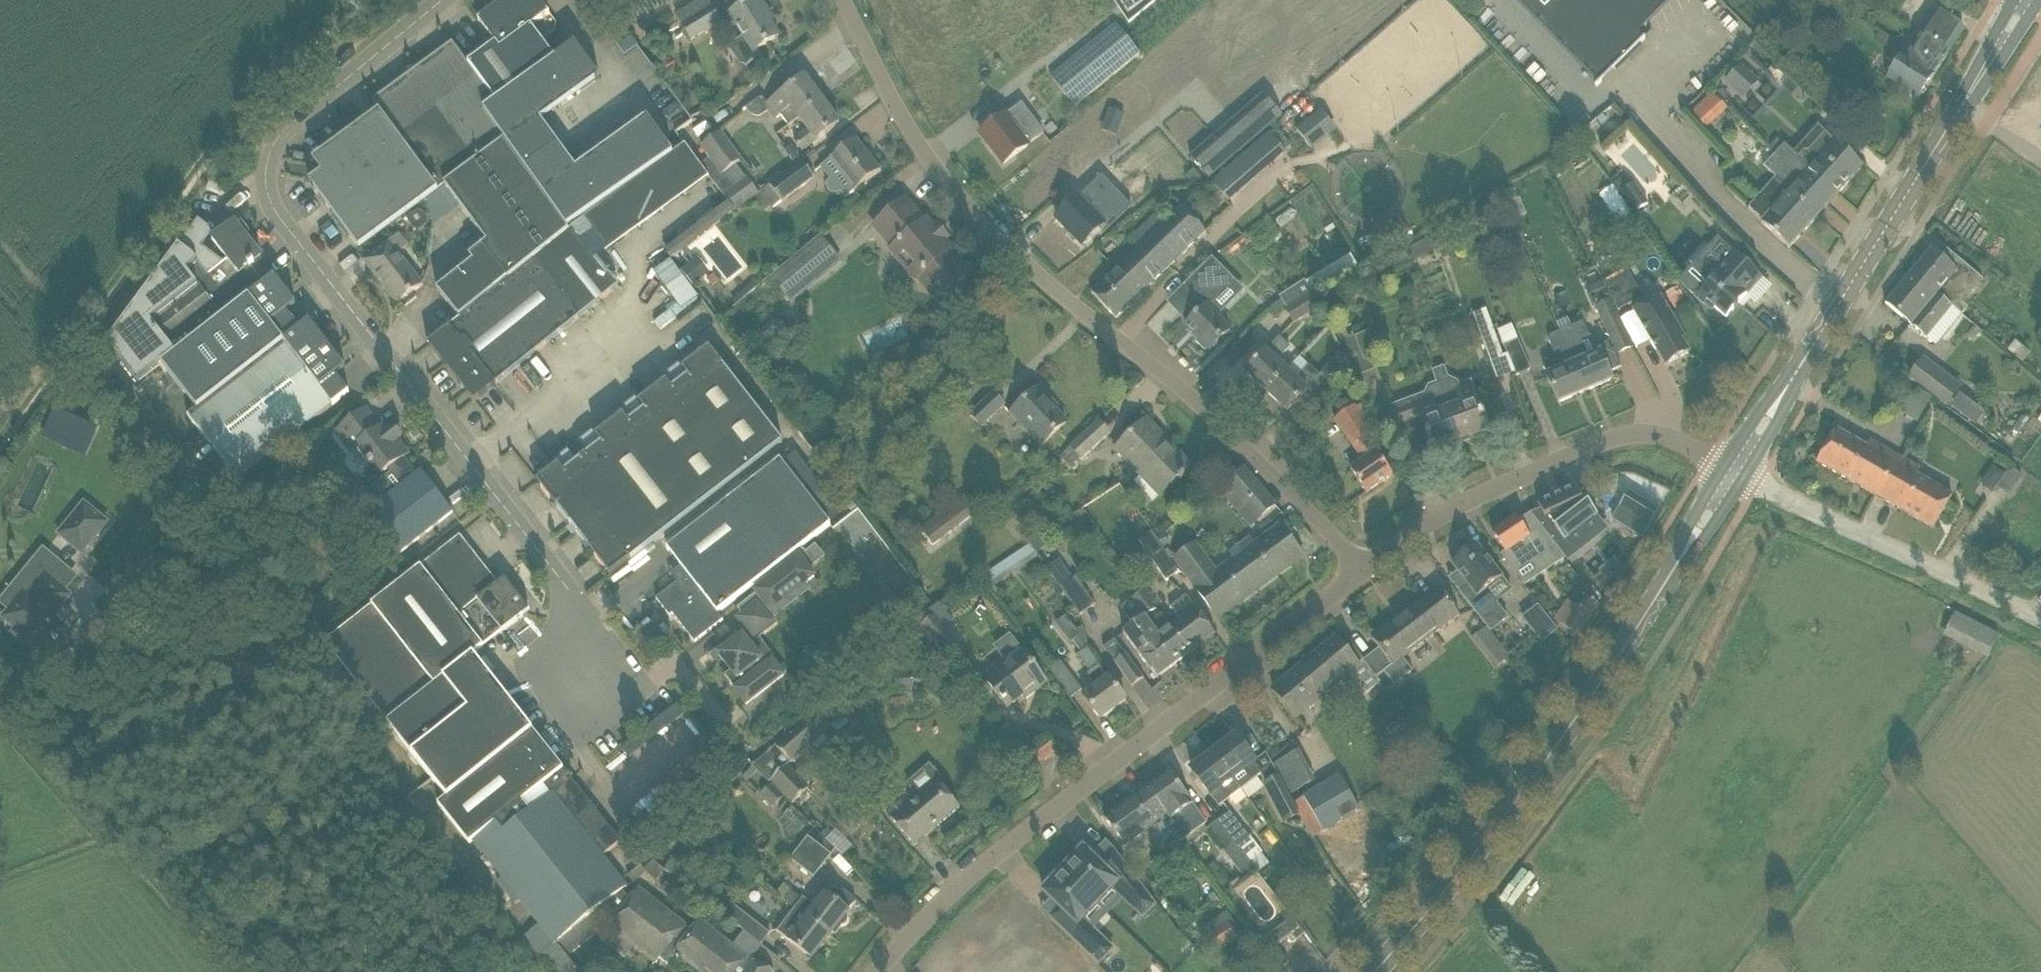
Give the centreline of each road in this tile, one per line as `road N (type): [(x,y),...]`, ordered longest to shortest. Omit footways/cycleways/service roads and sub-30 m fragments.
road 1 (unclassified): [(643,679),(266,210),(262,186),(271,147),(439,0)]
road 2 (unclassified): [(1363,566),(1293,494),(1063,296),(943,176),(879,78),(842,0)]
road 3 (unclassified): [(873,971),(980,864),(1363,566)]
road 4 (tertiary): [(1372,971),(1519,801),(1674,570)]
road 5 (track): [(493,971),(487,950),(368,799),(333,790),(300,800),(169,869)]
road 6 (track): [(0,446),(219,145),(271,147)]
road 7 (tertiary): [(1780,397),(1996,52)]
road 8 (unclassified): [(1363,566),(1434,515),(1592,442),(1663,433),(1724,467)]
road 9 (track): [(2040,621),(1755,486)]
road 10 (track): [(219,145),(261,88),(365,0)]
road 11 (track): [(0,720),(99,830)]

